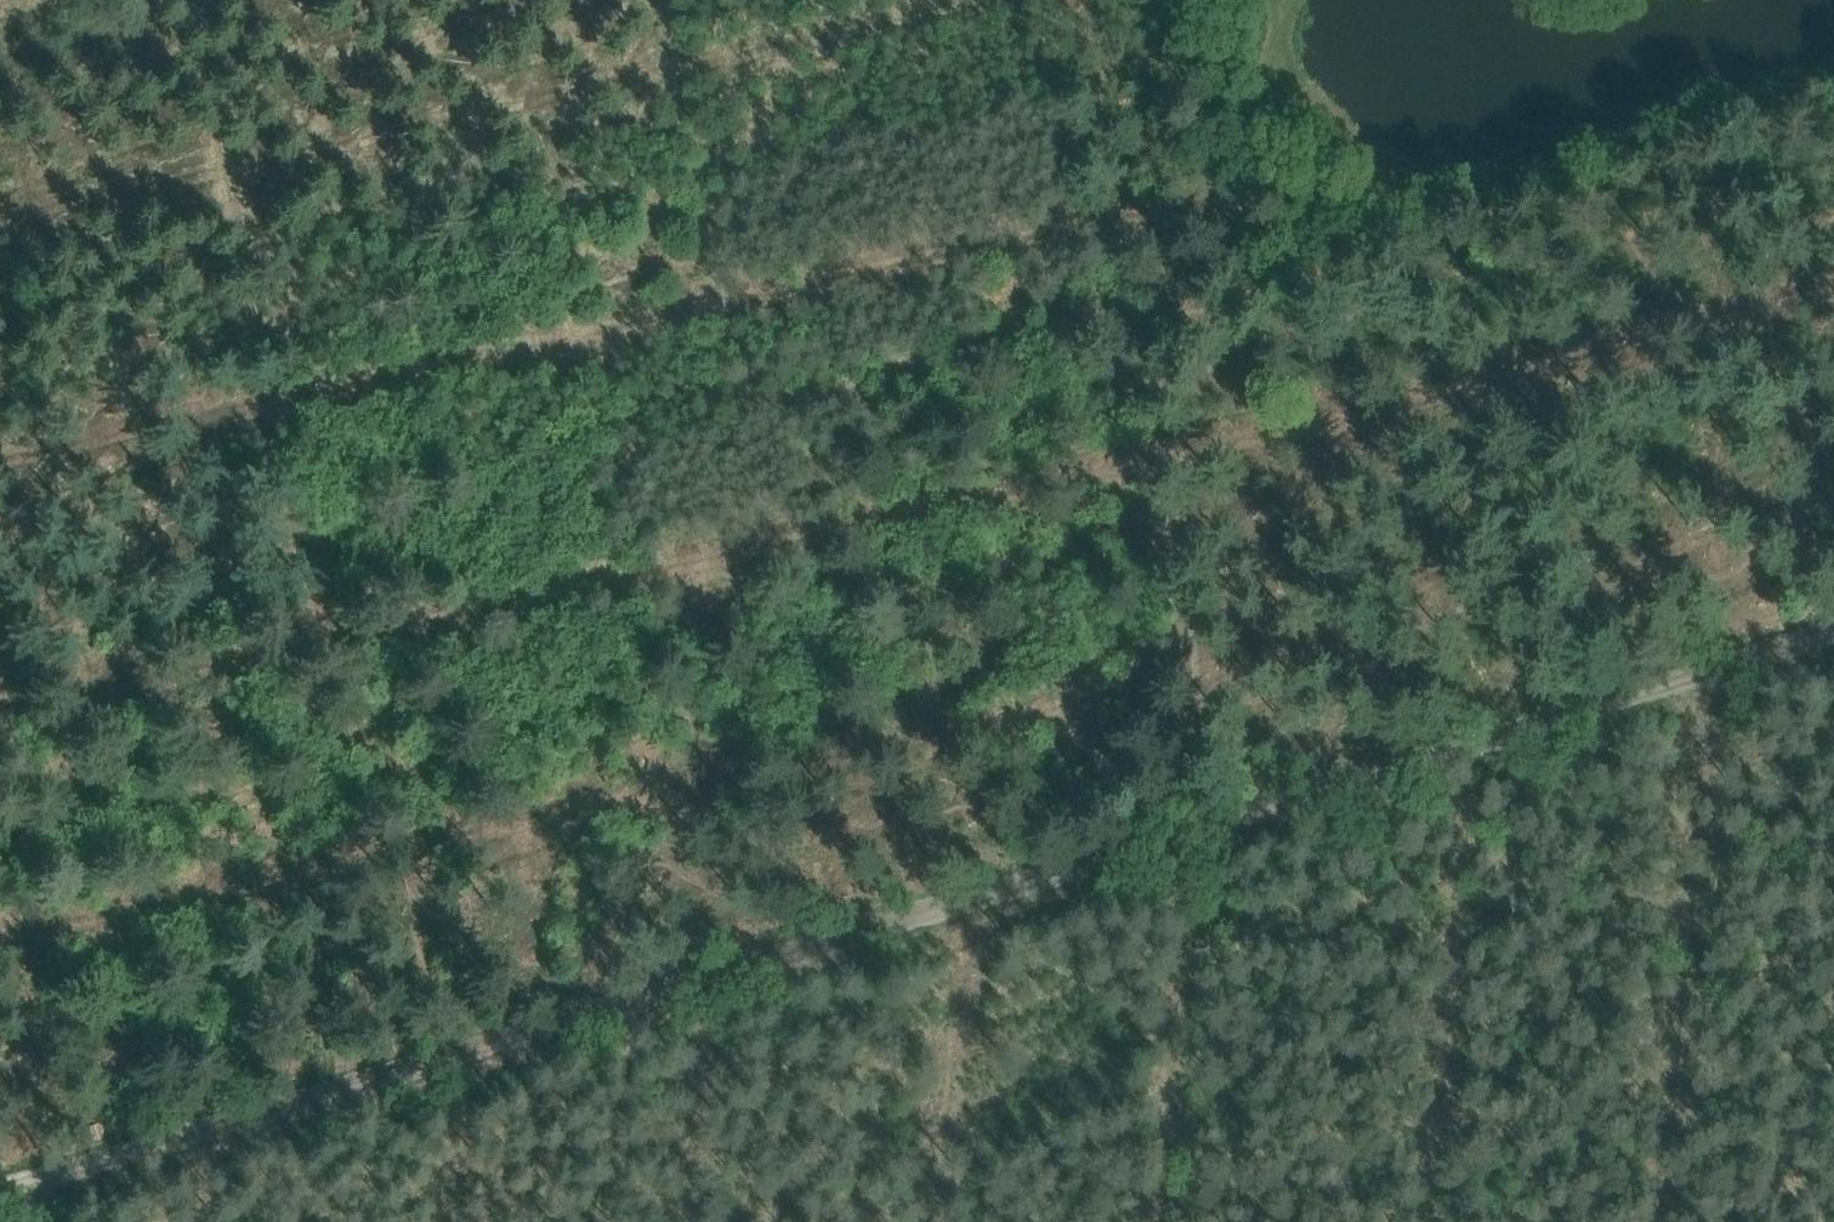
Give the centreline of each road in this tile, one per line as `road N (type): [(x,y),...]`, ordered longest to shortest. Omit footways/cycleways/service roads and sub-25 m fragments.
road 1 (track): [(1187,829),(0,1197)]
road 2 (track): [(1833,639),(1187,829)]
road 3 (track): [(1187,829),(1154,1221)]
road 4 (track): [(640,1000),(593,1221)]

